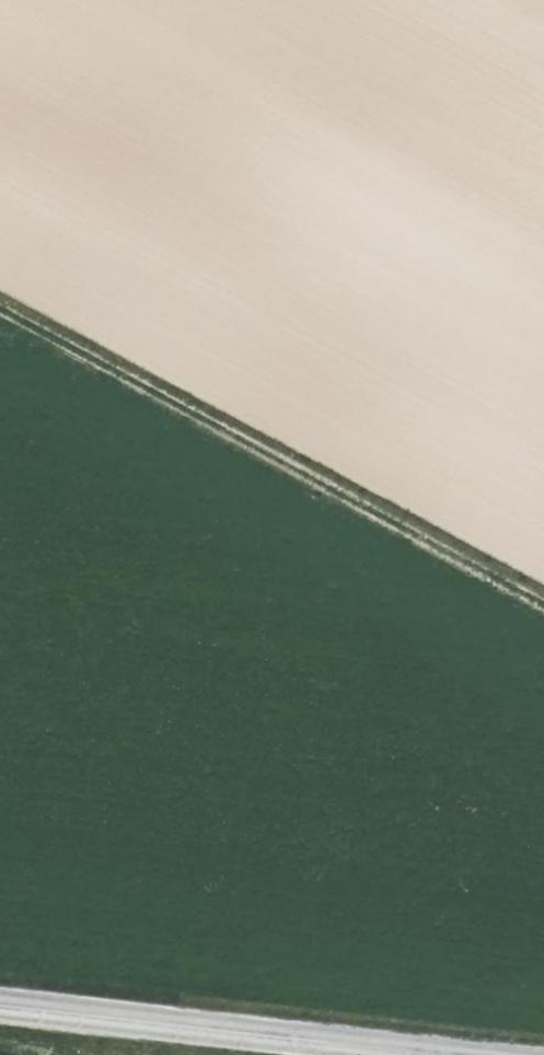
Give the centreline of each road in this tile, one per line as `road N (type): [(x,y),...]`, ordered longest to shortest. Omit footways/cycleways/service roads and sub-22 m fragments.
road 1 (track): [(543,601),(0,310)]
road 2 (tertiary): [(0,1001),(450,1054)]

